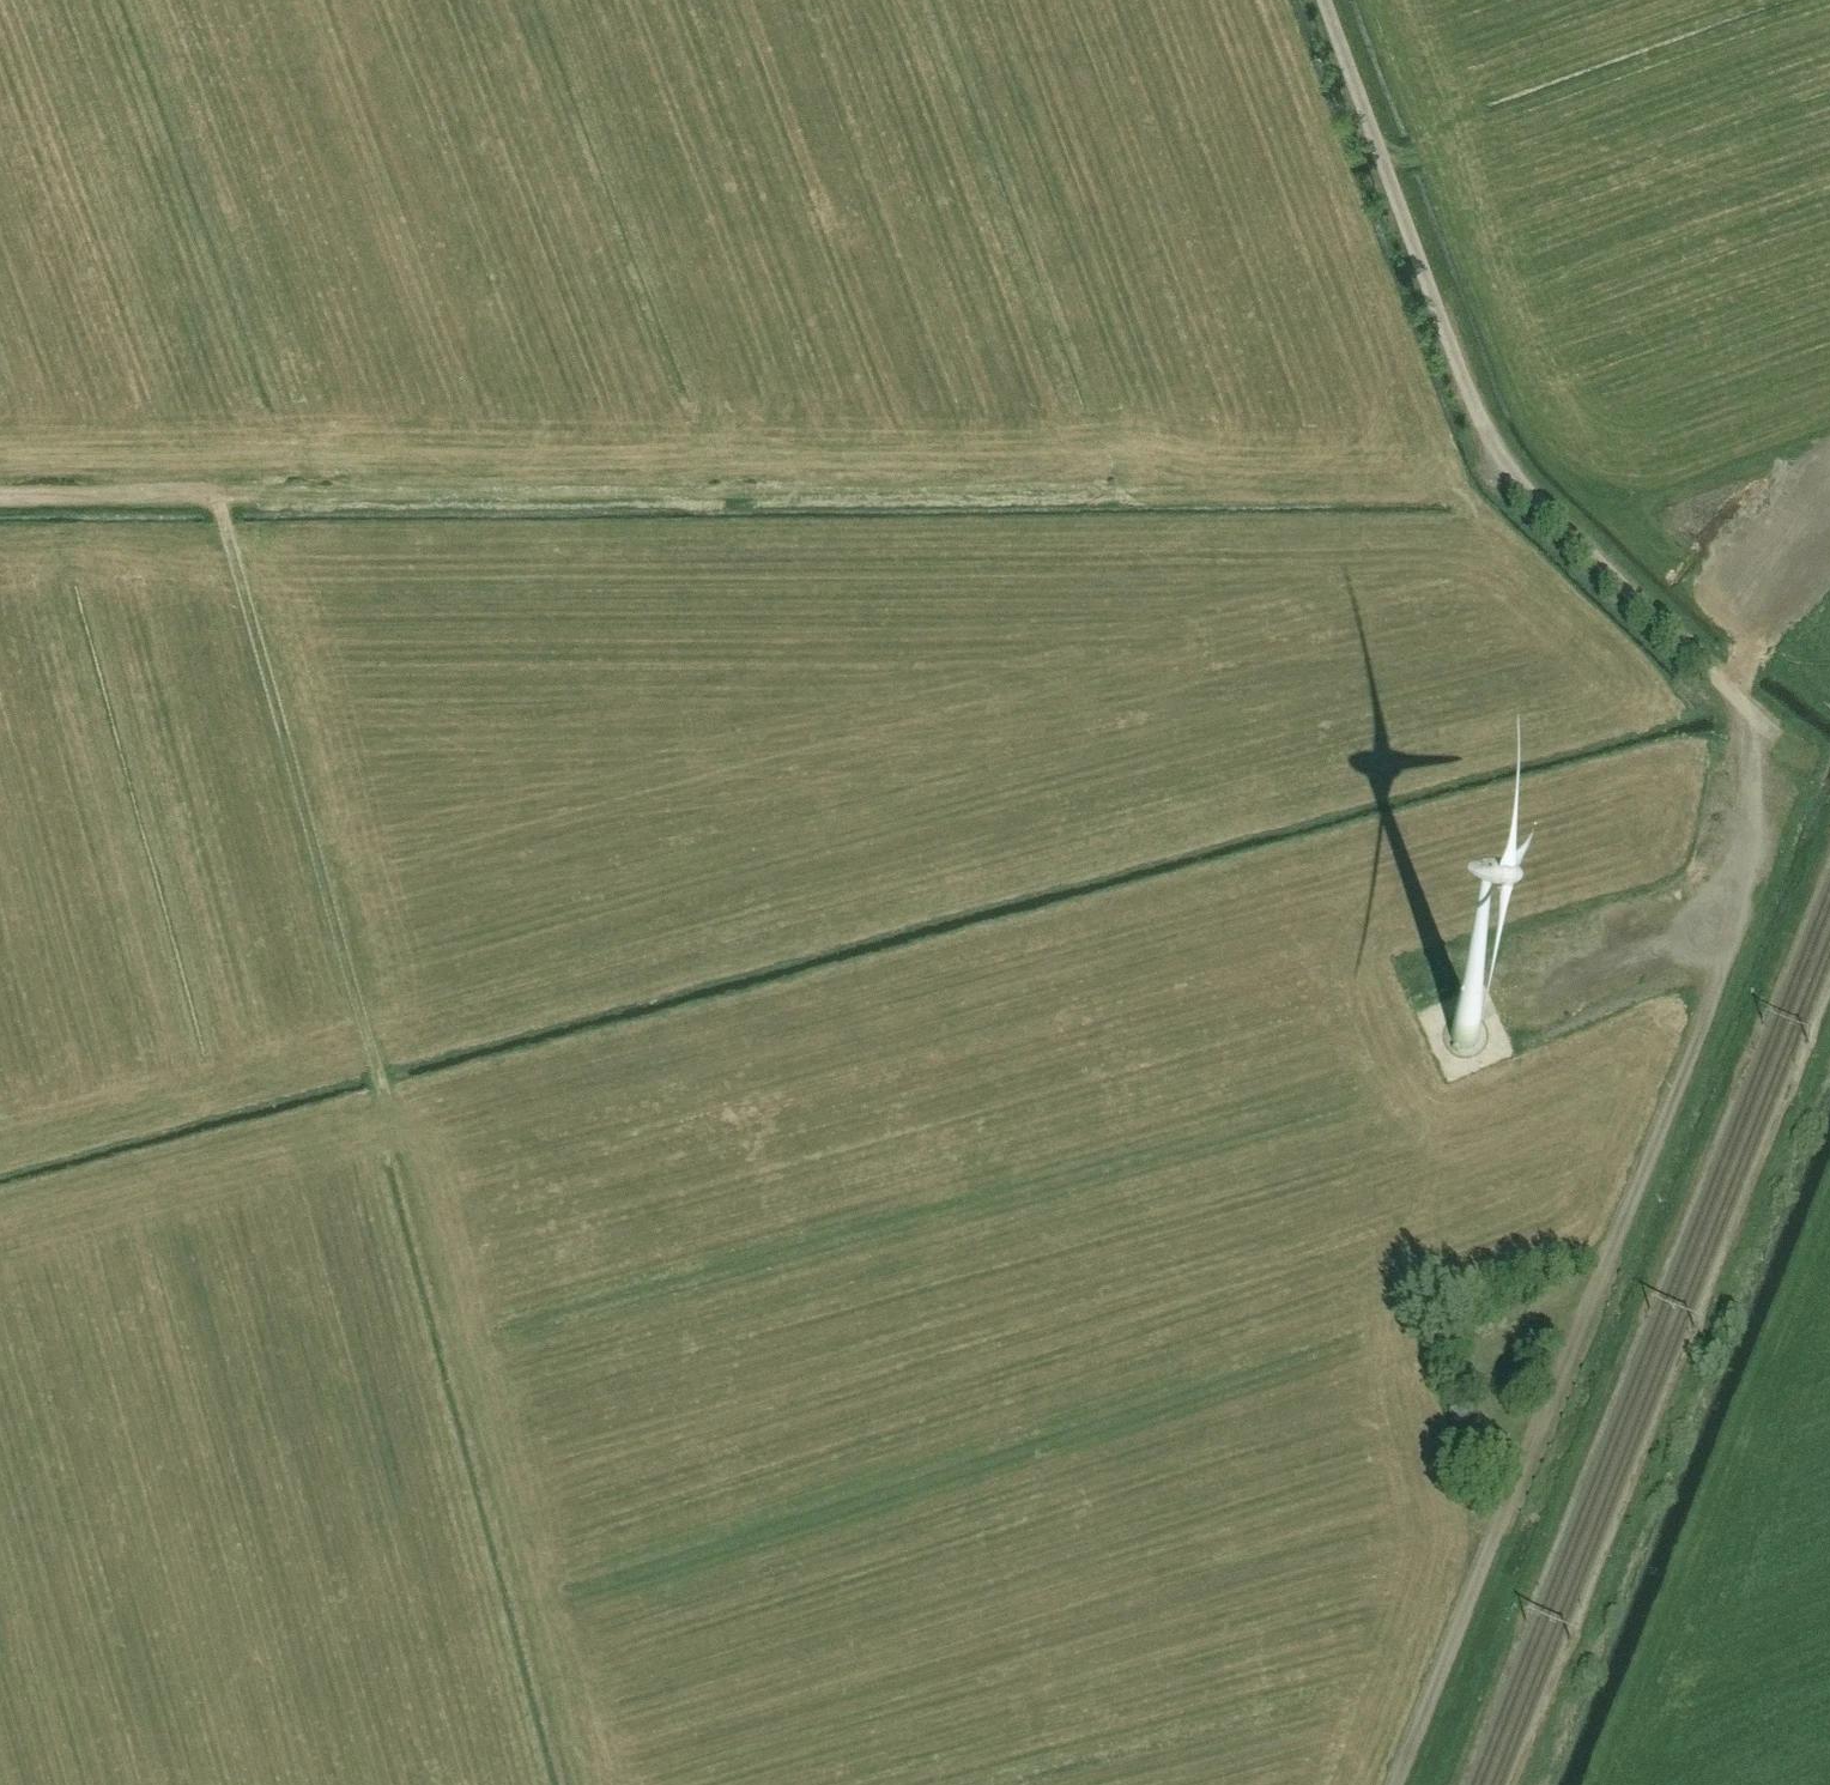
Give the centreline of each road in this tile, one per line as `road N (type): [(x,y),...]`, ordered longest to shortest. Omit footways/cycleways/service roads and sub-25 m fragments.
road 1 (track): [(1505,470),(1463,488),(0,497)]
road 2 (unclassified): [(1768,722),(1505,470),(1325,0)]

